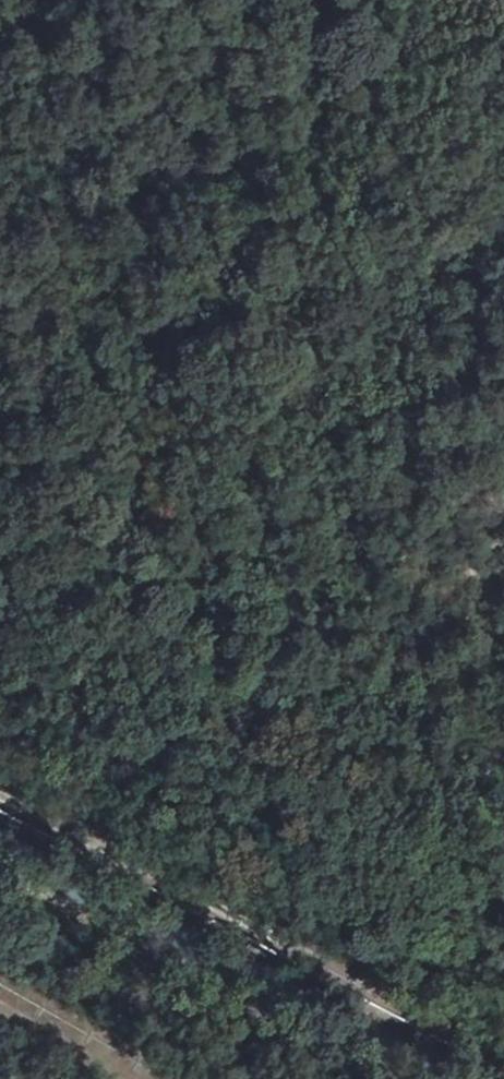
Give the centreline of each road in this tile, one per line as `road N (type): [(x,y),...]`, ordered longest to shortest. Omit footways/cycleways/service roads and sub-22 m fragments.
road 1 (track): [(0,796),(503,1051)]

